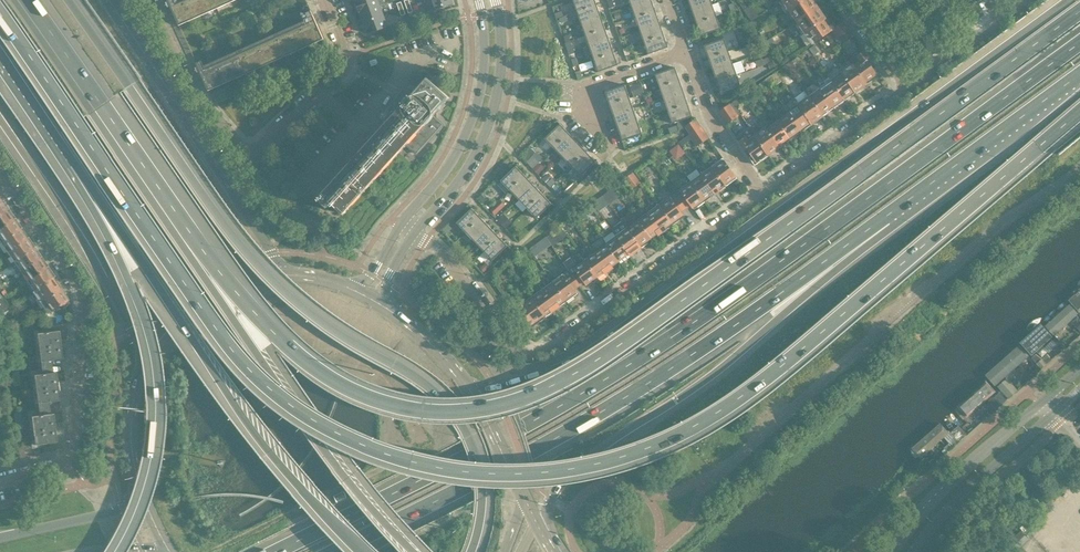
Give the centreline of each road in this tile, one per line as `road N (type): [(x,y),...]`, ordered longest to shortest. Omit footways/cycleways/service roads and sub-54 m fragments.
road 1 (motorway): [(0,18),(206,315),(263,383),(359,446),(460,473),(594,466),(700,424),(771,376),(1079,112)]
road 2 (motorway): [(1079,10),(621,346),(501,406),(413,410),(337,383),(277,336),(191,240)]
road 3 (motorway): [(1079,39),(604,379),(272,551)]
road 4 (motorway): [(1068,0),(597,346),(528,381),(472,391)]
road 5 (motorway): [(471,551),(481,480),(448,405),(278,287),(236,240),(68,0)]
road 6 (motorway): [(330,551),(581,424),(887,216)]
road 7 (motorway): [(540,528),(566,479),(601,446),(727,363),(887,216)]
road 8 (residential): [(411,234),(447,259),(508,346),(533,355),(763,195)]
road 9 (motorway): [(71,162),(124,262),(155,367),(150,475),(118,551)]
road 10 (residential): [(0,483),(72,464),(82,291),(0,172)]
road 11 (motorway): [(419,551),(259,357),(191,240)]
road 12 (motorway): [(293,274),(246,219),(106,0)]
road 13 (residential): [(345,58),(343,69),(254,154),(194,87),(150,0)]
road 14 (motorway): [(191,240),(22,0)]
road 15 (motorway): [(0,119),(95,263),(144,370)]
road 16 (tertiary): [(411,234),(460,182),(485,133),(502,63),(497,0)]
road 17 (tertiary): [(479,0),(485,63),(470,128),(398,227)]
road 18 (motorway): [(71,162),(213,367)]
road 19 (primary): [(213,367),(260,437),(370,551)]
road 20 (motorway): [(887,216),(1079,74)]
road 21 (secondary): [(1041,400),(944,484),(887,551)]
road 22 (secondary): [(913,551),(959,497),(1054,415)]
road 23 (primary): [(293,274),(202,298),(171,322),(144,370)]
road 24 (residential): [(763,195),(908,88)]
road 25 (residential): [(615,150),(589,112),(586,88),(686,54)]
road 26 (residential): [(763,195),(712,120),(686,54)]
road 27 (tertiary): [(139,489),(124,509),(0,537)]
road 28 (motorway): [(0,60),(71,162)]
road 29 (primary): [(144,370),(132,416),(139,489)]

